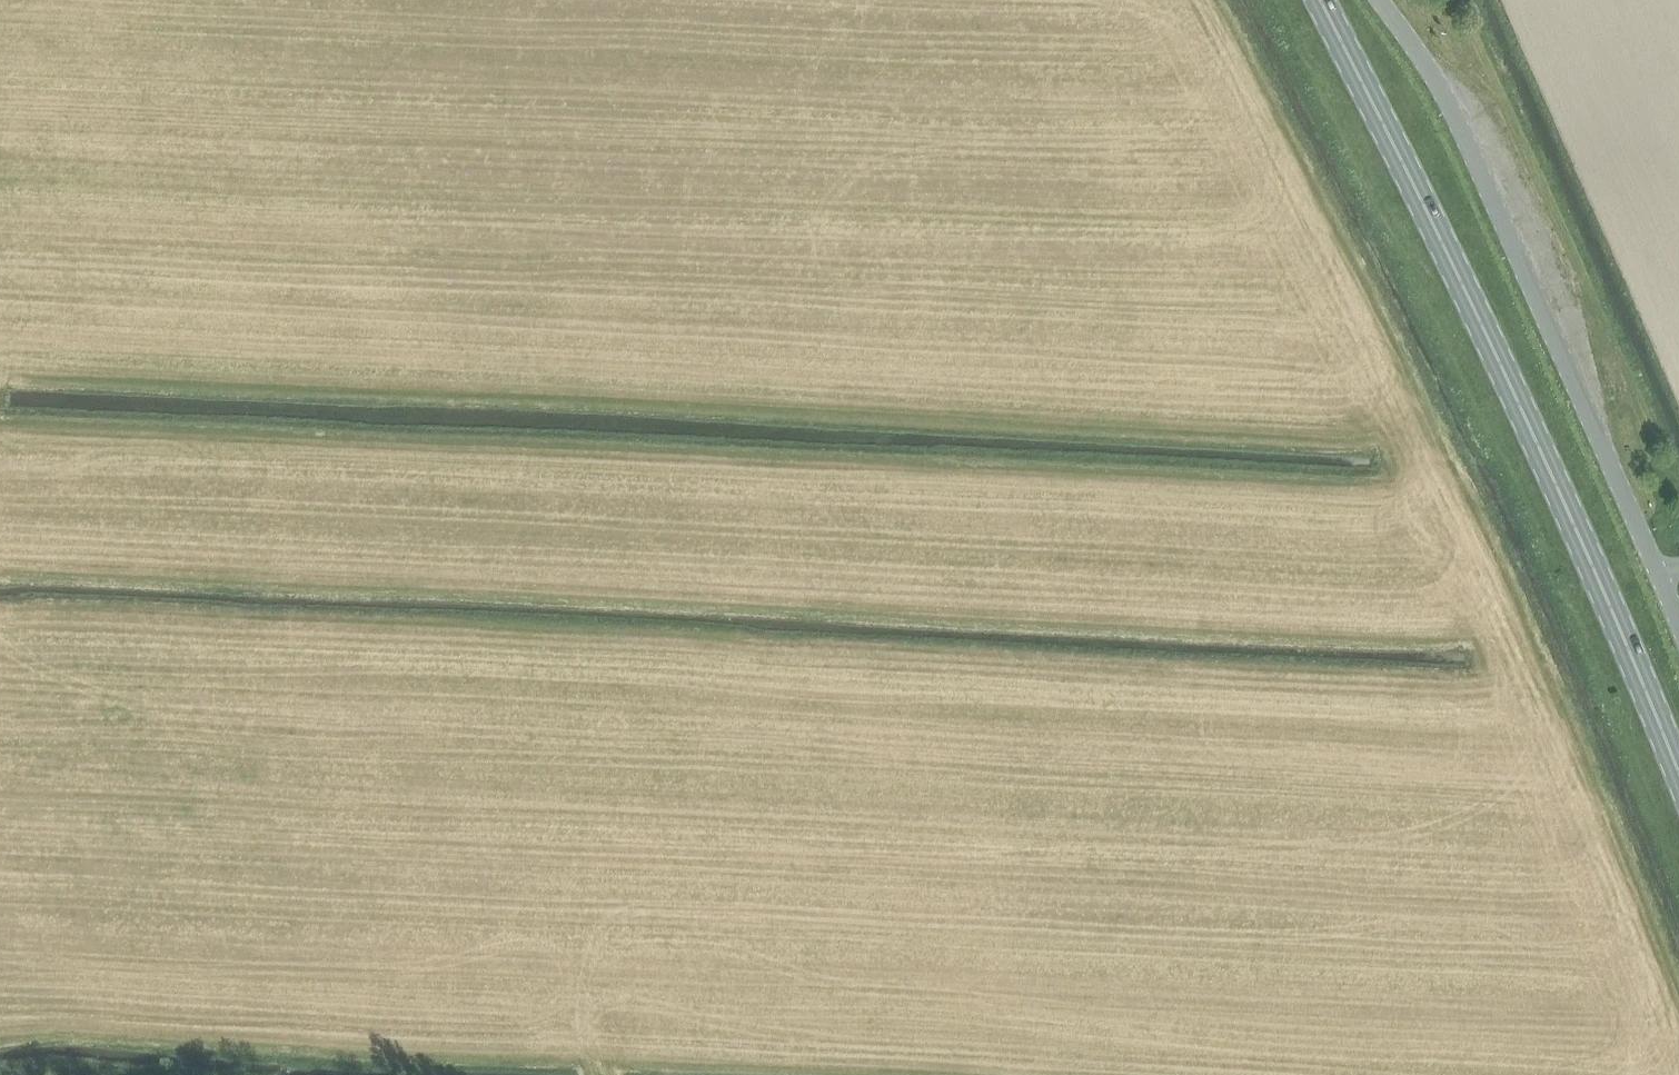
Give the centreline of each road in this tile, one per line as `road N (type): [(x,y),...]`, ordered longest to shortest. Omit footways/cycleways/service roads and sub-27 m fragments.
road 1 (primary): [(1678,775),(1444,245),(1320,0)]
road 2 (unclassified): [(1678,626),(1453,114),(1380,0)]

